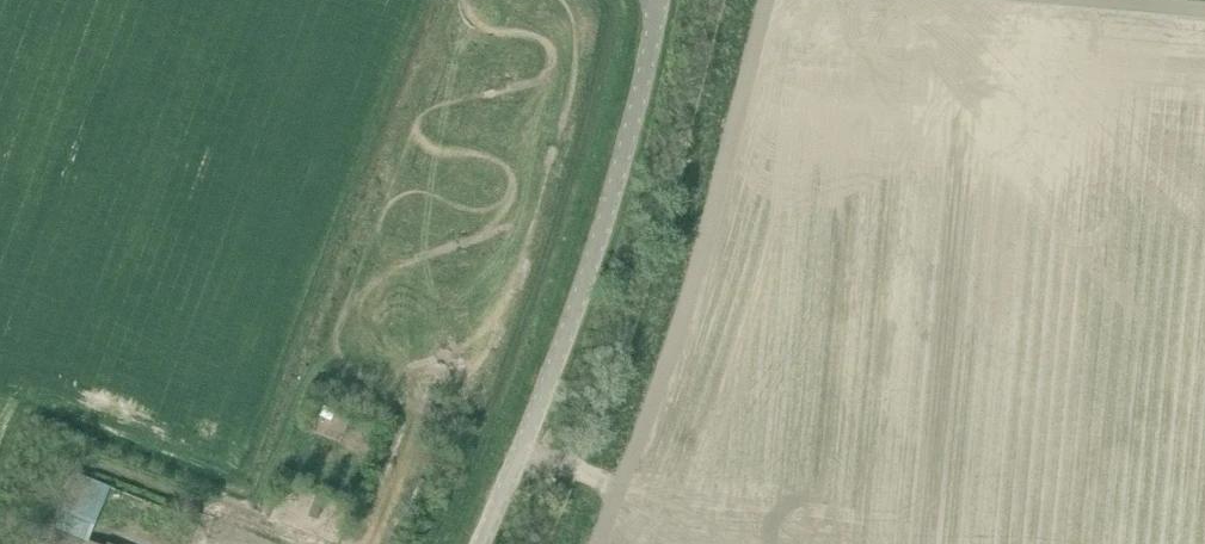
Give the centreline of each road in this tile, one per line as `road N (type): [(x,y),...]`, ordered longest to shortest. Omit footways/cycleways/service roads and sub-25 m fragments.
road 1 (tertiary): [(481,543),(577,305),(660,0)]

